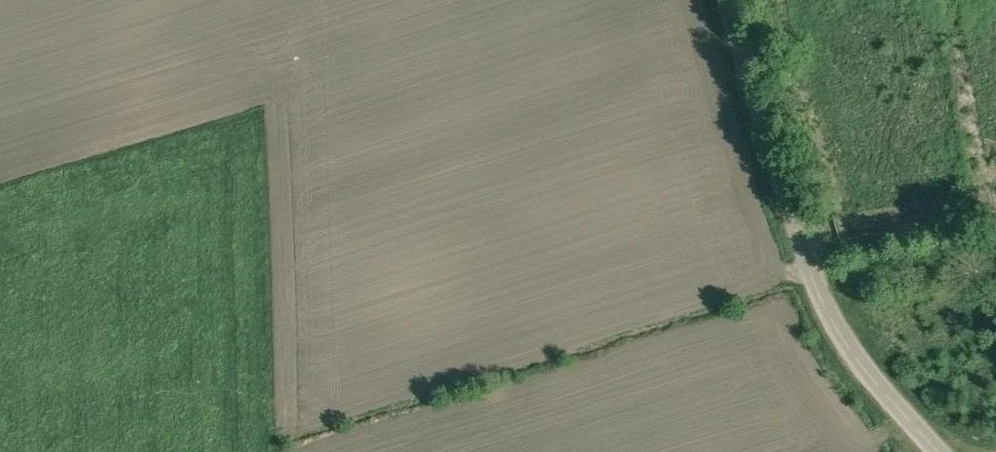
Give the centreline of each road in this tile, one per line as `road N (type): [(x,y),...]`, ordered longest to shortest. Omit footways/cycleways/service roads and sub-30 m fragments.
road 1 (unclassified): [(937,451),(861,368),(826,314),(796,243),(731,0)]

